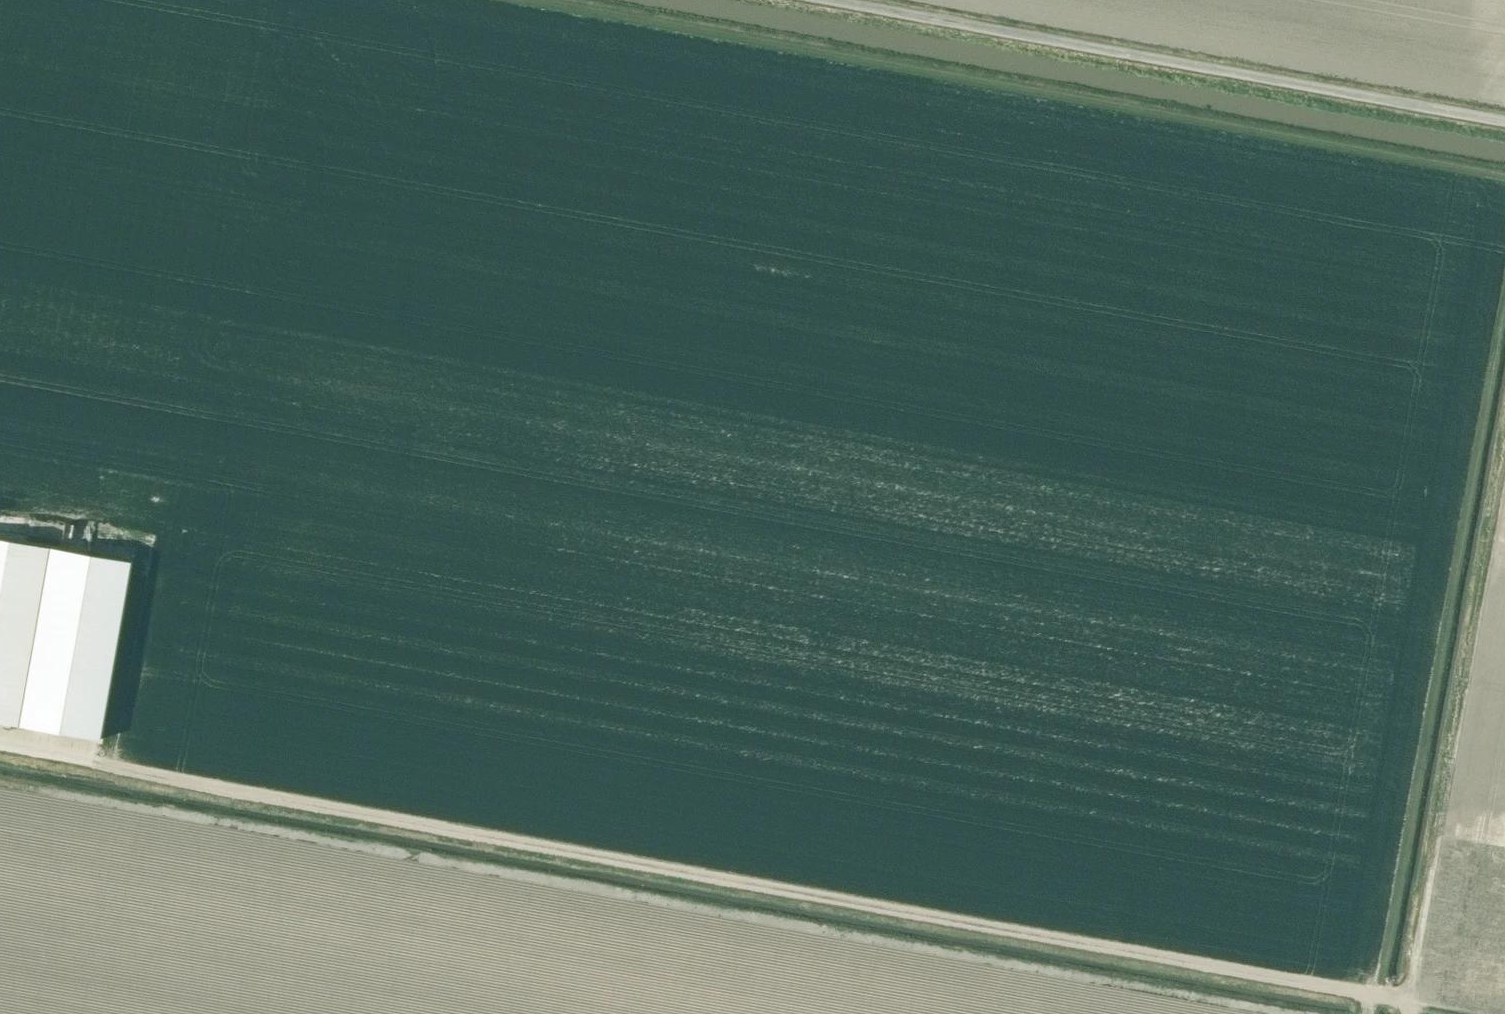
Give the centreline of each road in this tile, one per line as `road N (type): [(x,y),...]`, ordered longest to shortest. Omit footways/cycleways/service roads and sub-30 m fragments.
road 1 (track): [(1353,990),(88,754)]
road 2 (unclassified): [(1504,120),(833,0)]

